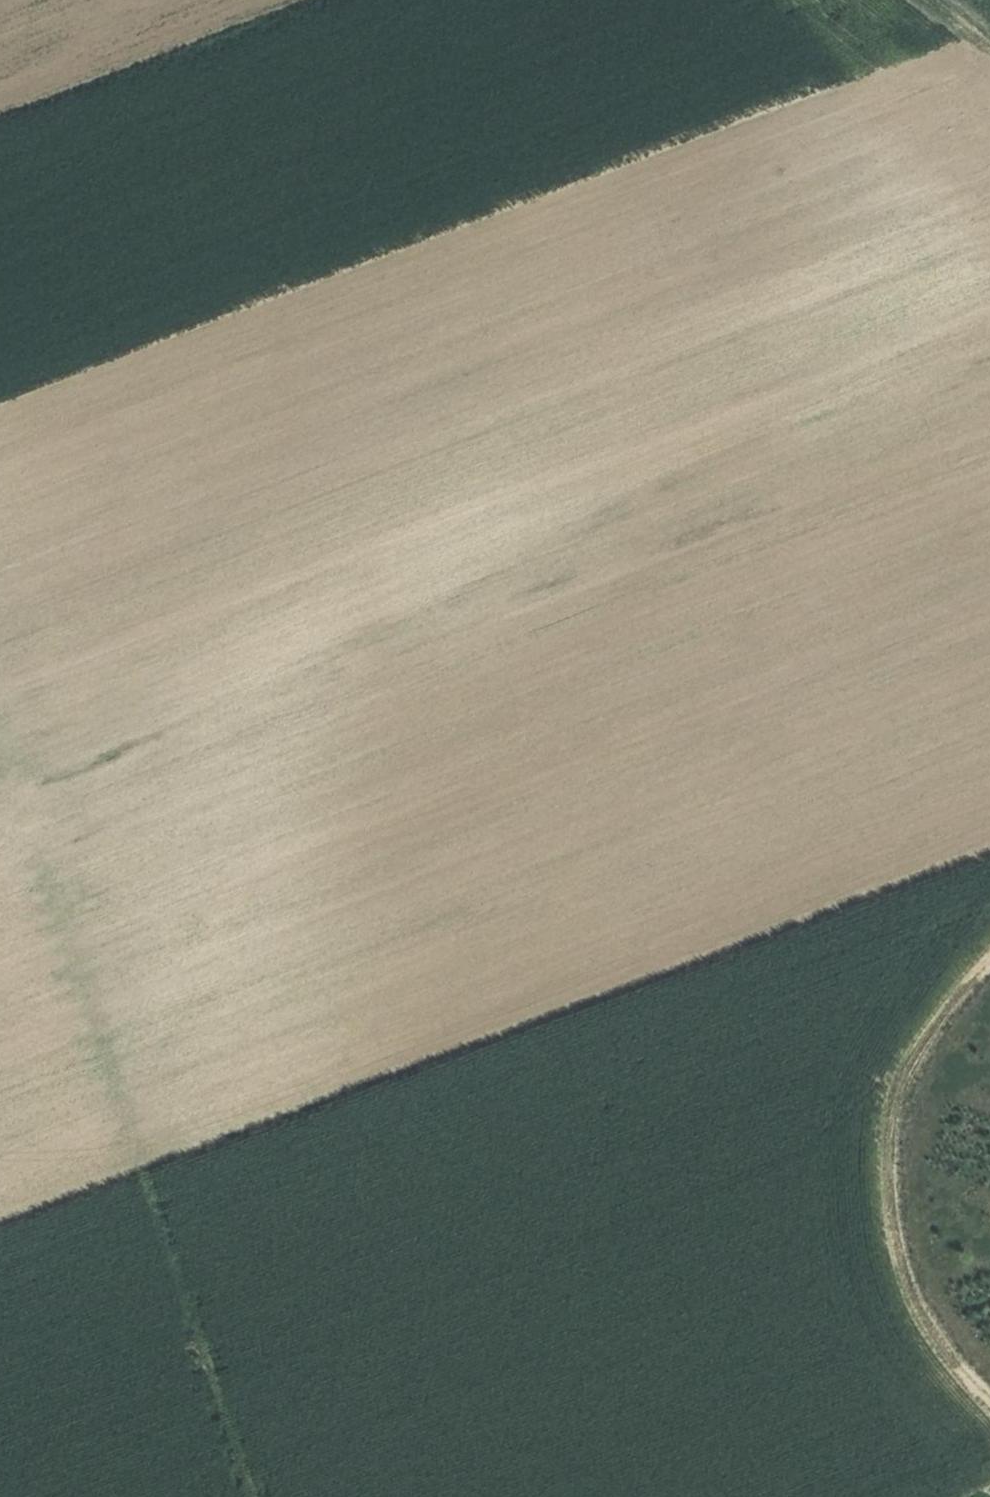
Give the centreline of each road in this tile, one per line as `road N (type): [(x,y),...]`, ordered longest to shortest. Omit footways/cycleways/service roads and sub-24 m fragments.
road 1 (track): [(989,1400),(954,1363),(907,1277),(888,1198),(896,1103),(941,1016),(989,966)]

